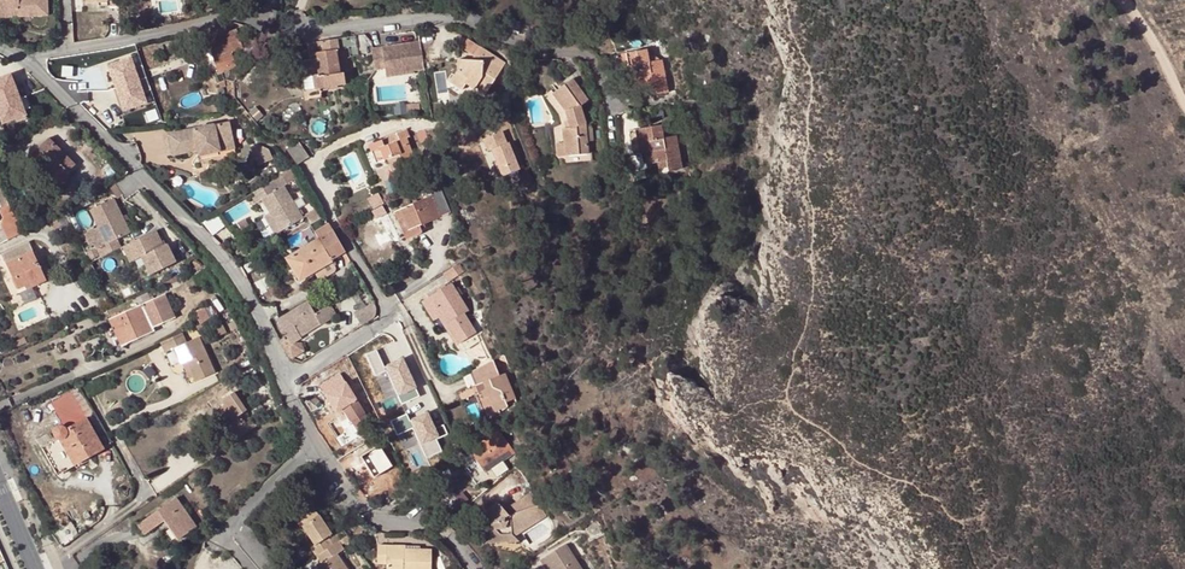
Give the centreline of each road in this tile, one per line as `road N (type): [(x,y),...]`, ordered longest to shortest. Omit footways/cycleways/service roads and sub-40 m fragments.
road 1 (residential): [(18,57),(234,16),(282,34),(458,17),(510,44),(580,52),(616,106)]
road 2 (residential): [(282,380),(261,318),(205,238),(18,57)]
road 3 (residential): [(473,568),(446,537),(420,522),(385,521),(363,509),(310,446)]
road 4 (residential): [(310,446),(235,523),(233,545),(252,568)]
road 5 (residential): [(282,380),(397,312)]

